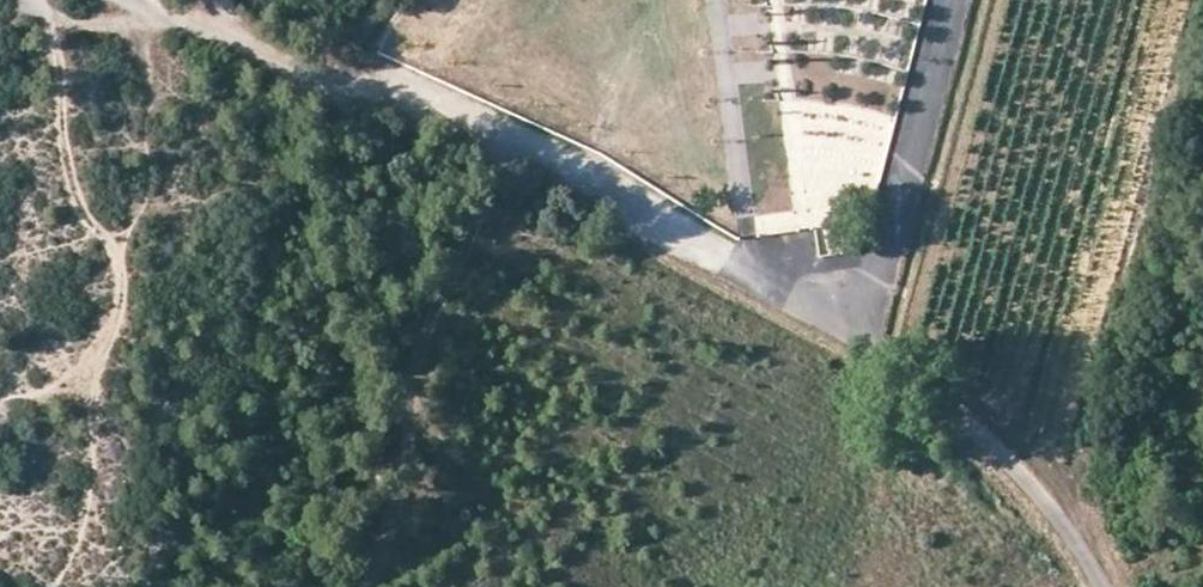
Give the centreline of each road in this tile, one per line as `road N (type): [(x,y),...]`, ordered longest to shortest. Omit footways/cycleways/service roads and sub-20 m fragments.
road 1 (unclassified): [(855,331),(603,183),(391,89)]
road 2 (track): [(493,131),(487,190),(424,332),(358,586)]
road 3 (residential): [(1099,586),(1034,492),(922,380),(855,331)]
road 4 (residential): [(855,331),(951,0)]
road 5 (track): [(391,89),(161,0)]
road 6 (residential): [(718,0),(746,216)]
road 7 (track): [(40,0),(72,30),(190,13)]

